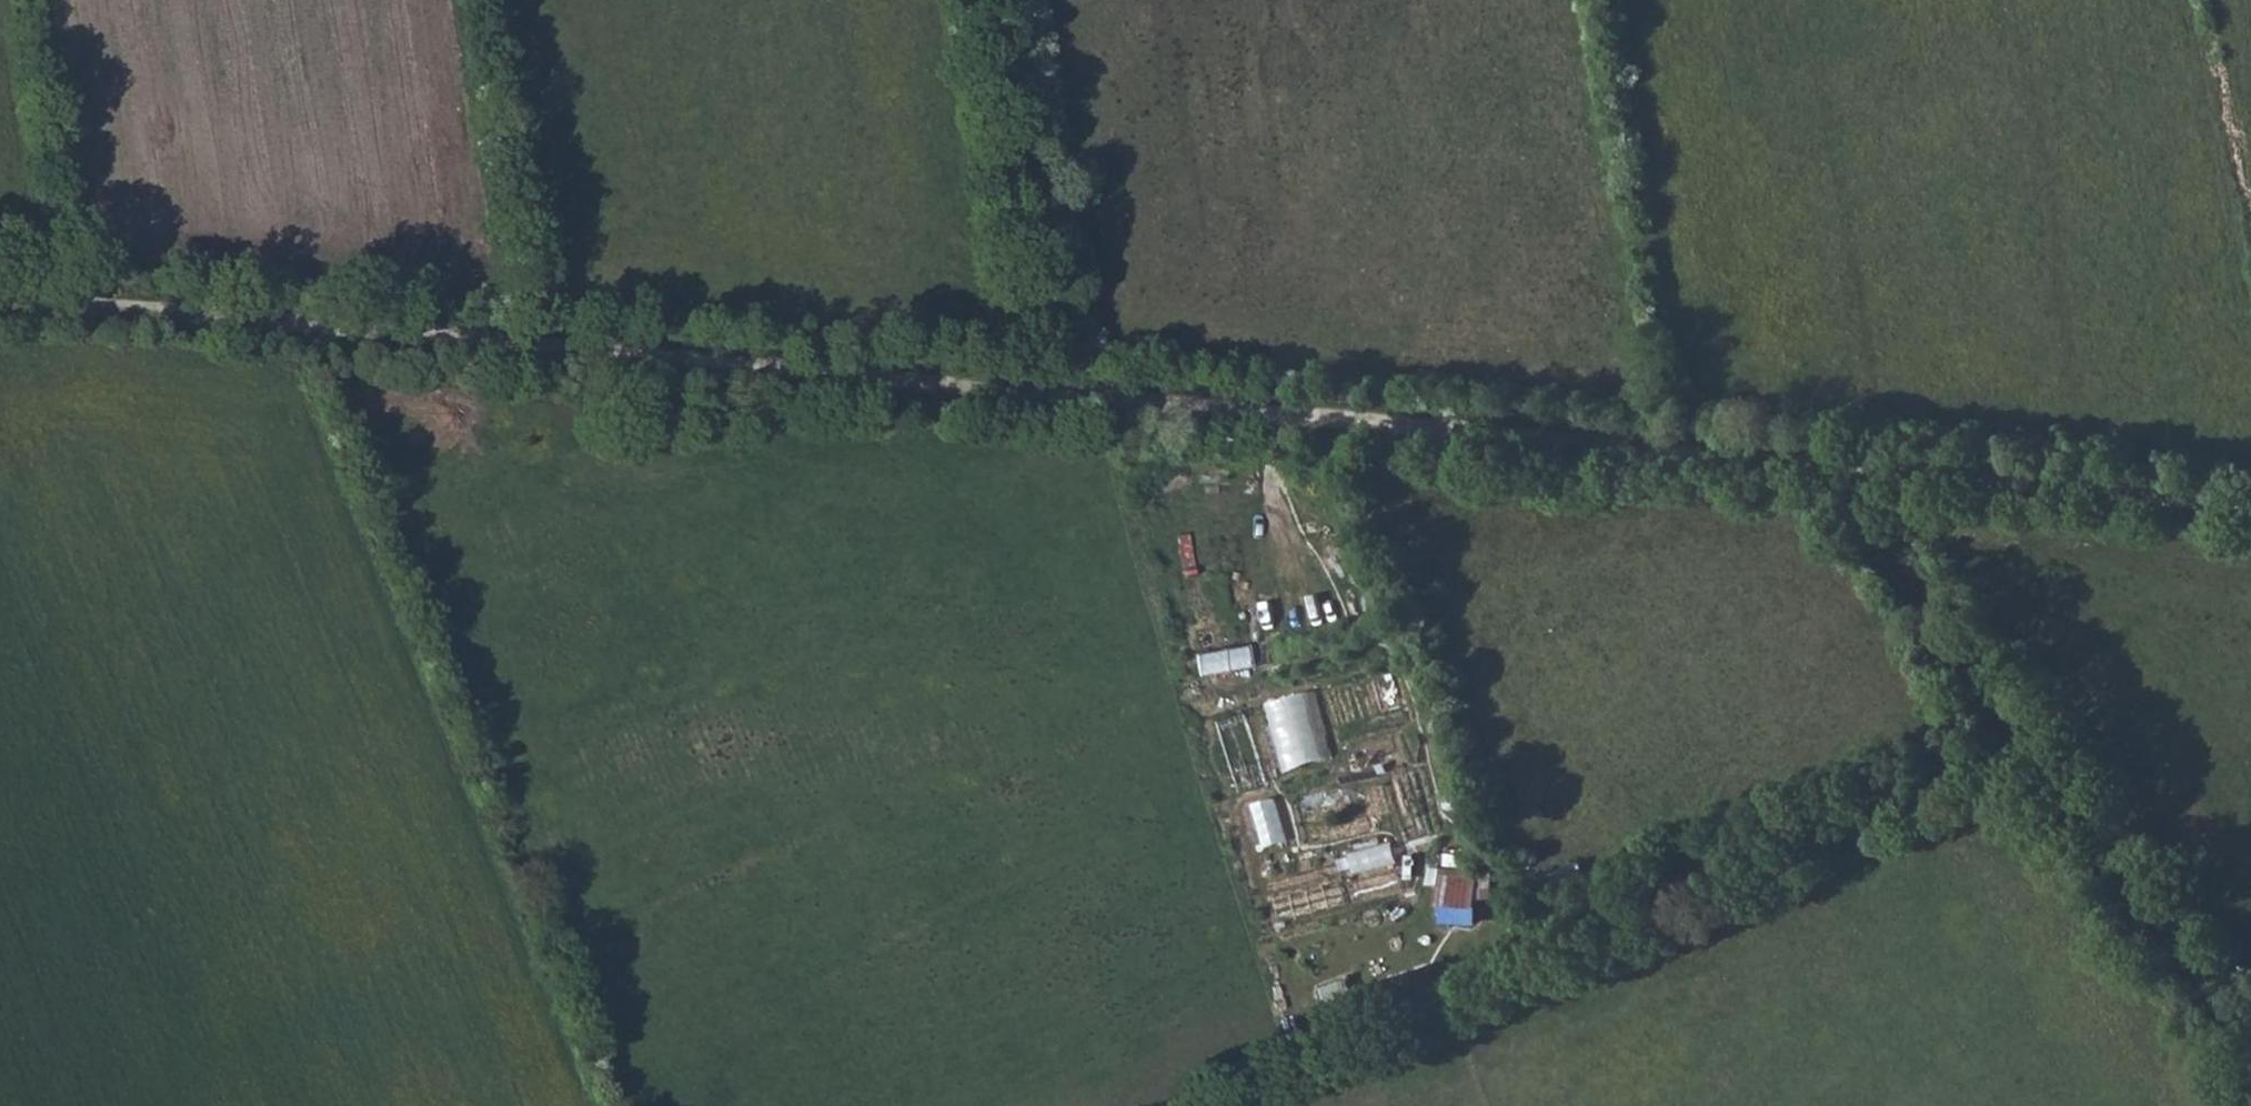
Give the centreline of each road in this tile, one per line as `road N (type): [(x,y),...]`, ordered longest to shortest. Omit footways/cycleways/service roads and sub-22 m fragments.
road 1 (track): [(0,301),(1043,398)]
road 2 (track): [(1043,398),(1853,473)]
road 3 (track): [(1853,473),(2250,1051)]
road 4 (track): [(1043,398),(976,0)]
road 5 (track): [(1853,473),(2250,511)]

